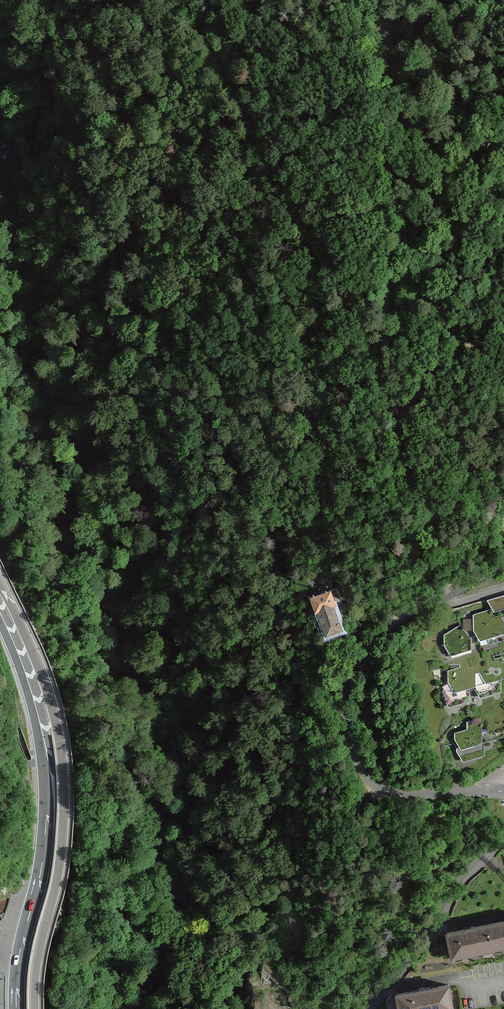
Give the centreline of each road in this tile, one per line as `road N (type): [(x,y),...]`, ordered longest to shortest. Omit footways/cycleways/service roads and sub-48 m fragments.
road 1 (unclassified): [(503,505),(442,500),(405,453),(379,322),(393,76),(383,0)]
road 2 (motorway): [(34,1008),(59,869),(63,770),(49,693),(0,589)]
road 3 (residential): [(487,790),(406,796),(373,782),(350,726),(349,682),(363,650),(387,631),(503,559)]
road 4 (motorway): [(17,1008),(47,792),(34,716),(0,620)]
road 5 (residential): [(503,839),(456,890),(374,1008)]
road 6 (track): [(503,348),(471,339),(415,255),(388,199)]

